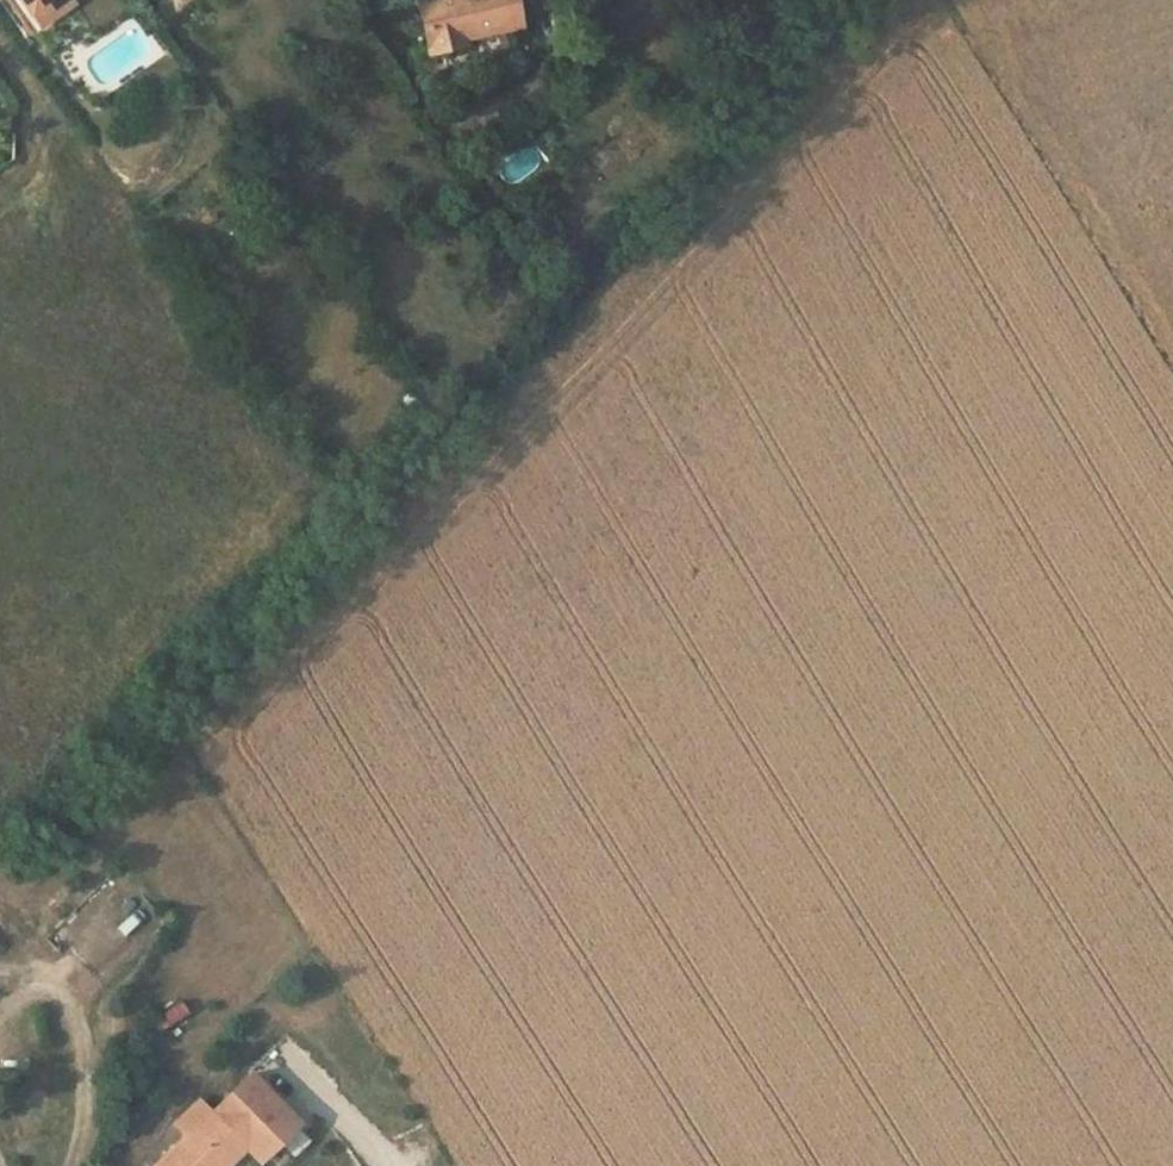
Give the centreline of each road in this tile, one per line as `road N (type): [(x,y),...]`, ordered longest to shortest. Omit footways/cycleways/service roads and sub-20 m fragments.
road 1 (track): [(74,1165),(87,1073),(75,1019),(46,974)]

